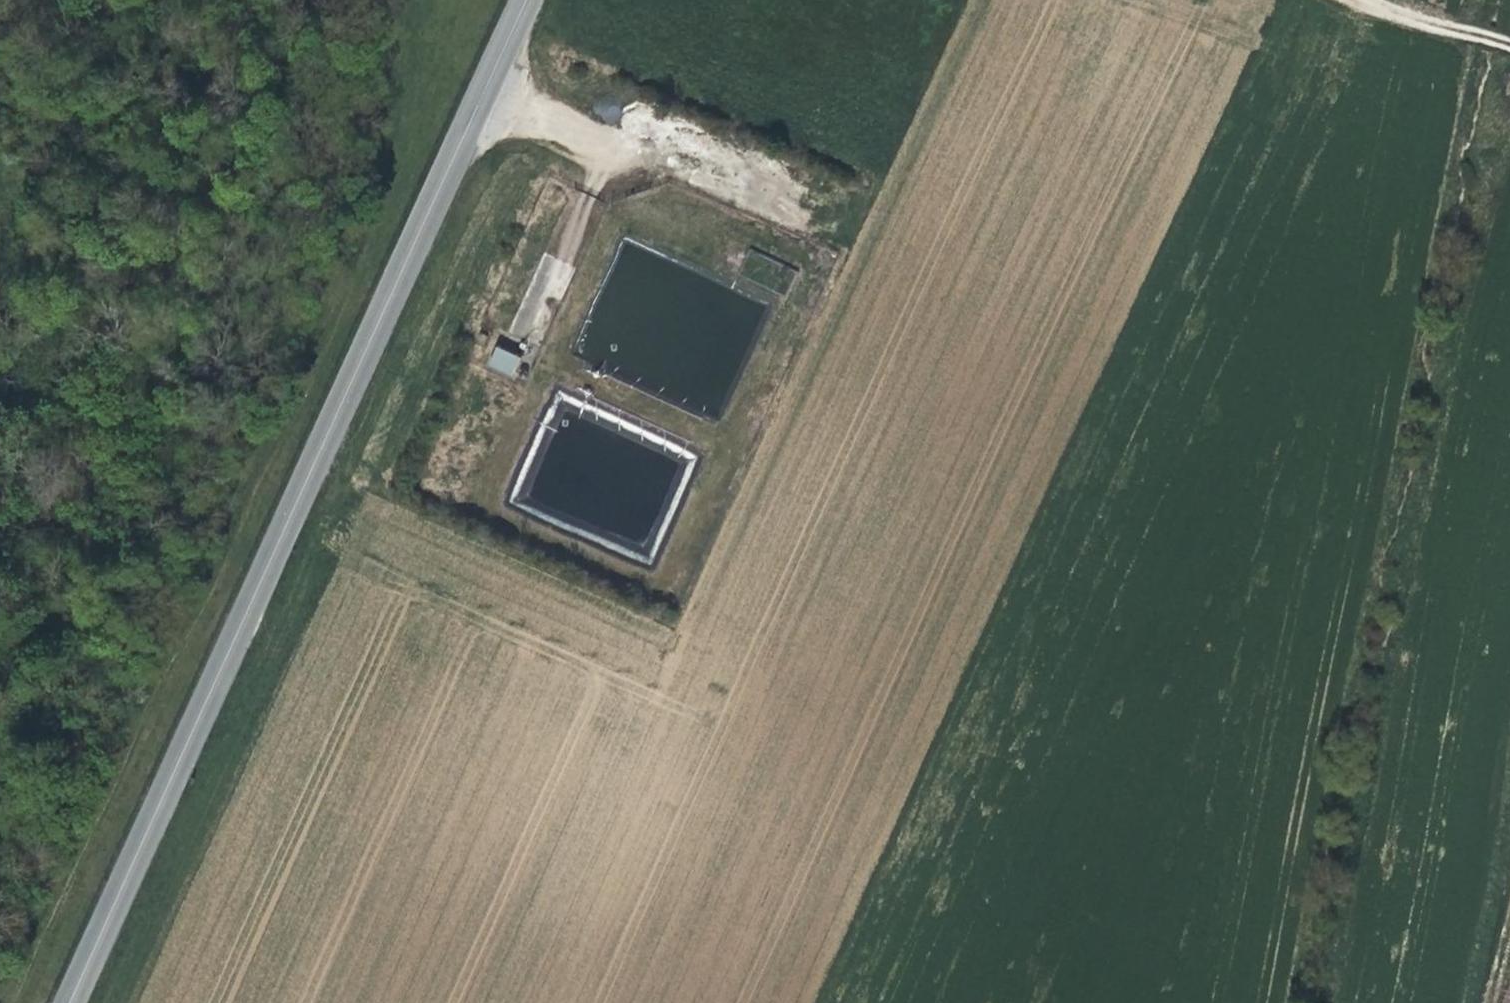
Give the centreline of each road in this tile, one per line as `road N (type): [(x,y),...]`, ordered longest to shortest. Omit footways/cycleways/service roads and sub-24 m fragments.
road 1 (tertiary): [(64,1002),(476,85),(523,0)]
road 2 (track): [(1509,44),(1387,0)]

